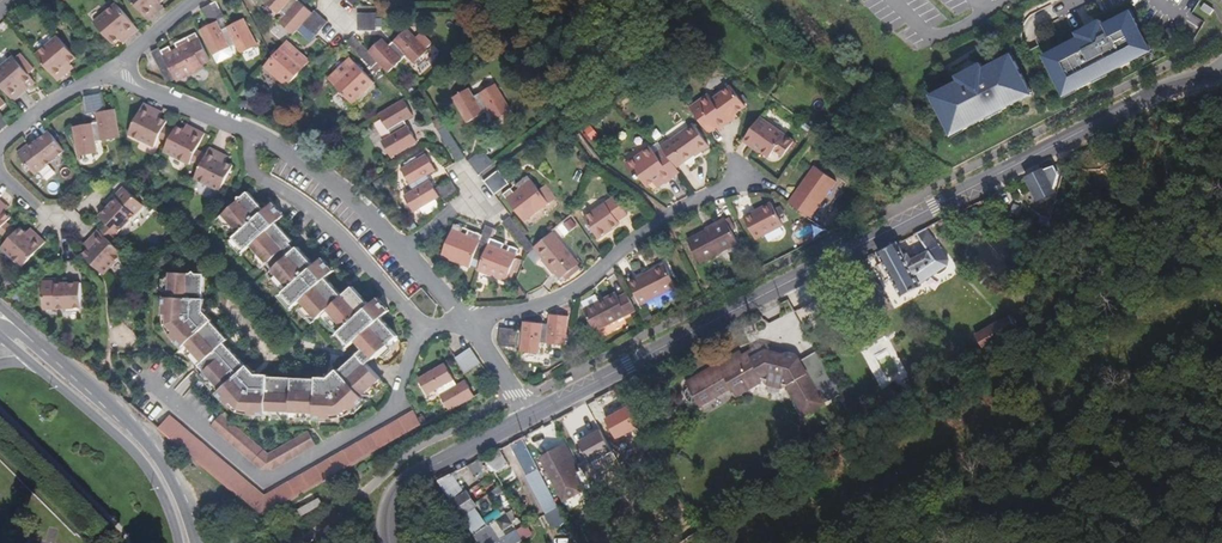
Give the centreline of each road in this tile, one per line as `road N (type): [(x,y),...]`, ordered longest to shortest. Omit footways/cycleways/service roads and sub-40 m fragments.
road 1 (tertiary): [(529,417),(1221,52)]
road 2 (residential): [(163,396),(267,482),(397,407),(416,341),(433,326)]
road 3 (residential): [(469,320),(536,308),(598,276),(645,233),(748,178)]
road 4 (primary): [(196,542),(169,472),(121,411),(0,310)]
road 5 (residential): [(258,134),(249,154),(256,173),(307,206),(416,320),(433,326)]
road 6 (primary): [(8,344),(148,476),(174,542)]
road 7 (tertiary): [(391,542),(391,495),(529,417)]
road 8 (residential): [(406,246),(329,177),(258,134)]
road 9 (residential): [(258,134),(116,74)]
road 10 (residential): [(116,74),(58,100),(0,147)]

